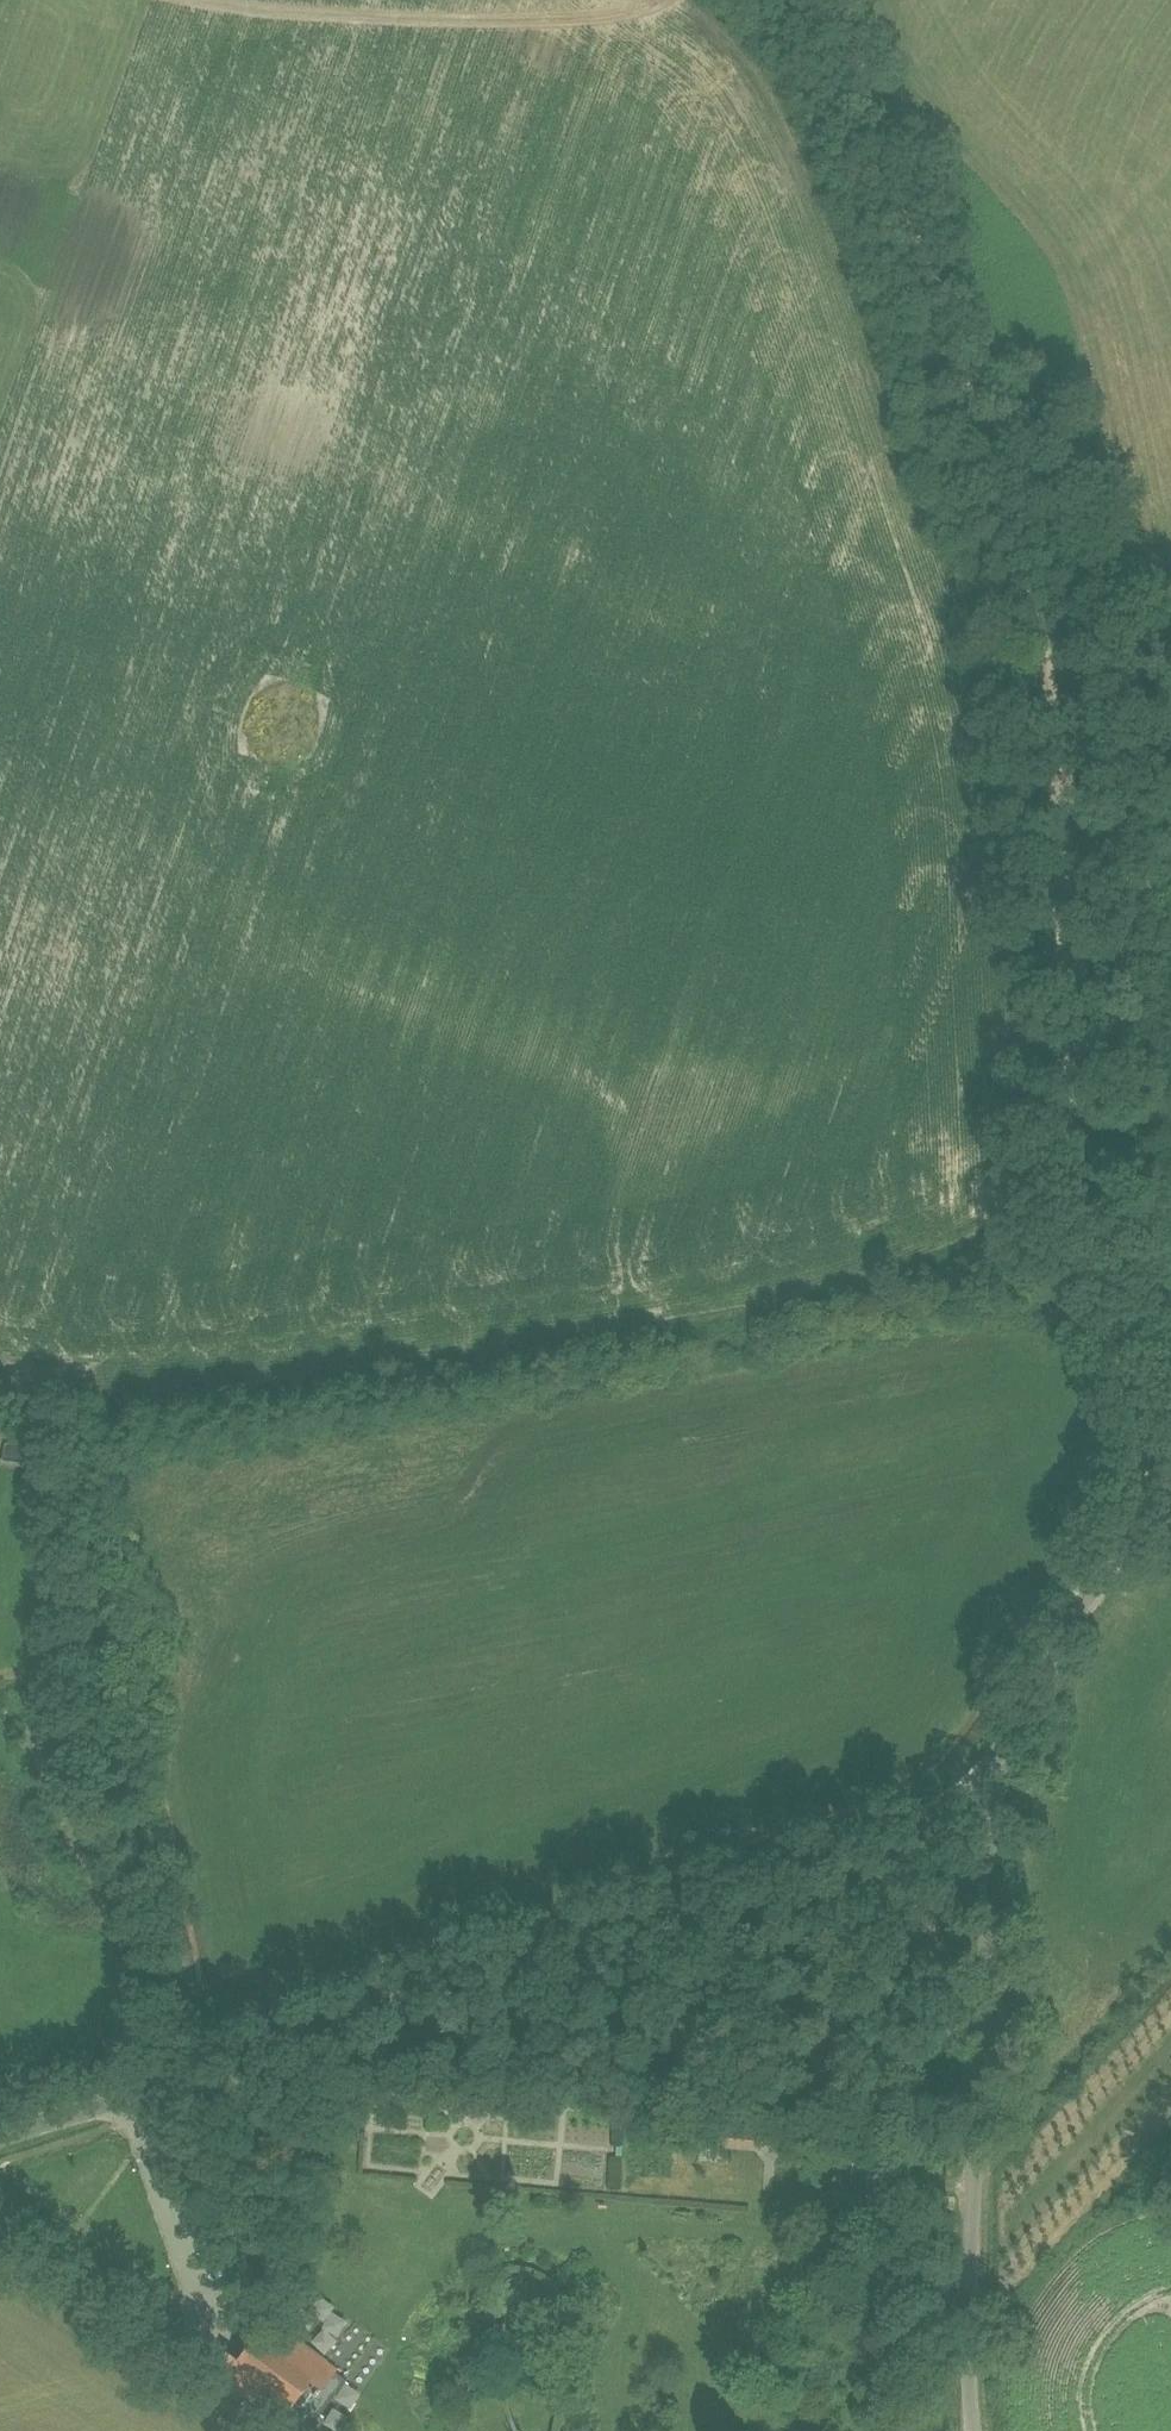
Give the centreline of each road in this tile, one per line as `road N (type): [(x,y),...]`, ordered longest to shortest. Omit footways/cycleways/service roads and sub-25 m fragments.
road 1 (track): [(809,0),(833,18),(861,62),(1020,558),(1035,669),(1056,1040),(1084,1235),(1153,1471)]
road 2 (tertiary): [(0,2140),(733,1883),(866,1848),(931,1818),(998,1760)]
road 3 (unclassified): [(998,1760),(976,2212),(980,2430)]
road 4 (tertiary): [(998,1760),(1083,1610),(1170,1500)]

